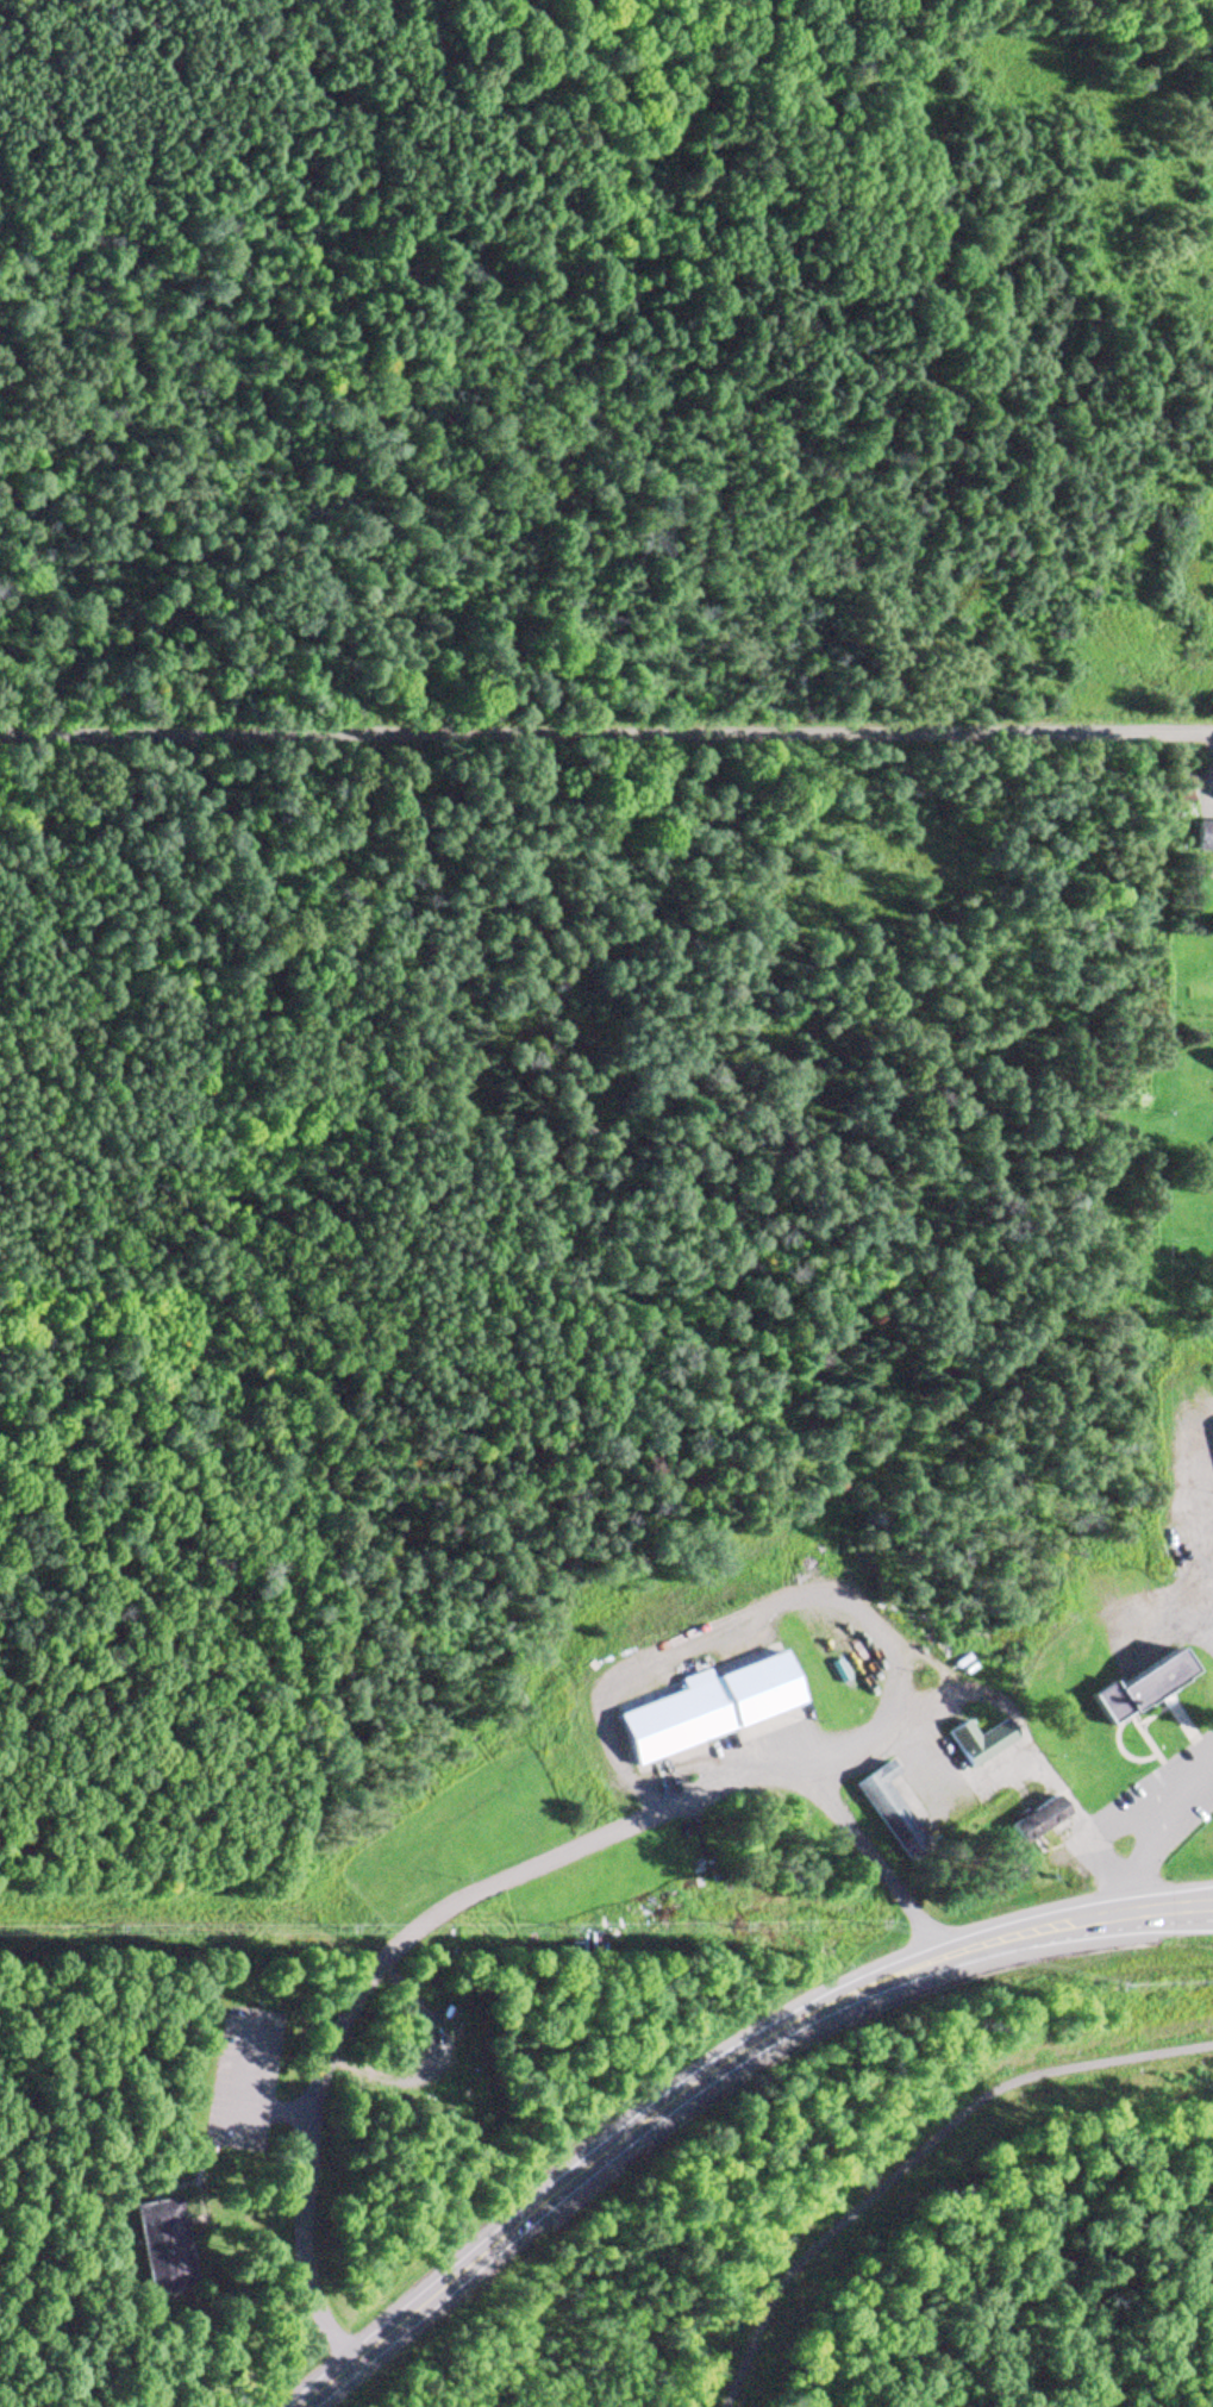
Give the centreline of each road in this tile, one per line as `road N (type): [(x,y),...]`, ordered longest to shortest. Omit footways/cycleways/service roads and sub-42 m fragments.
road 1 (residential): [(1212,745),(0,762)]
road 2 (primary): [(1212,1907),(1012,1936),(771,2036),(296,2406)]
road 3 (track): [(252,757),(244,706),(0,546)]

